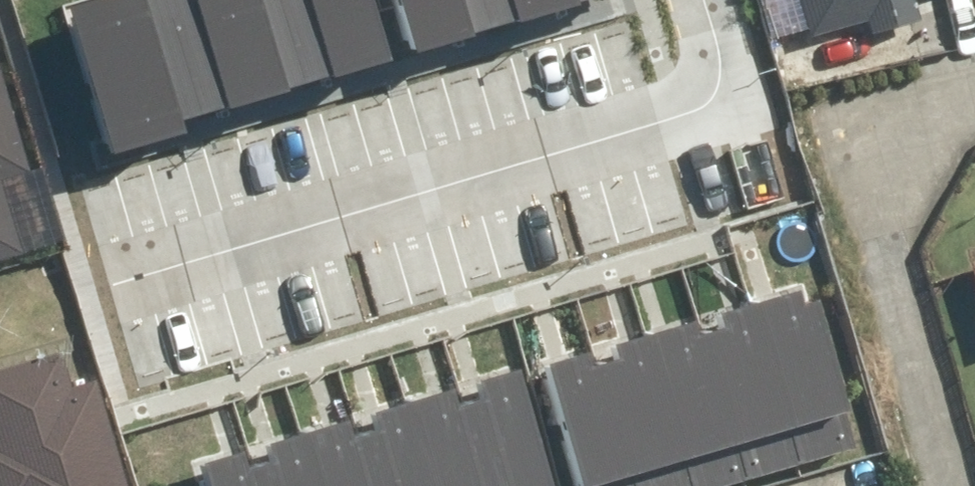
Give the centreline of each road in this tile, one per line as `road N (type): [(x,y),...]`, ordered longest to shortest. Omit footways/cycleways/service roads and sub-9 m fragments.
road 1 (residential): [(702,0),(718,86),(701,111),(137,278)]
road 2 (residential): [(950,485),(890,288),(901,206),(934,143),(974,112)]

